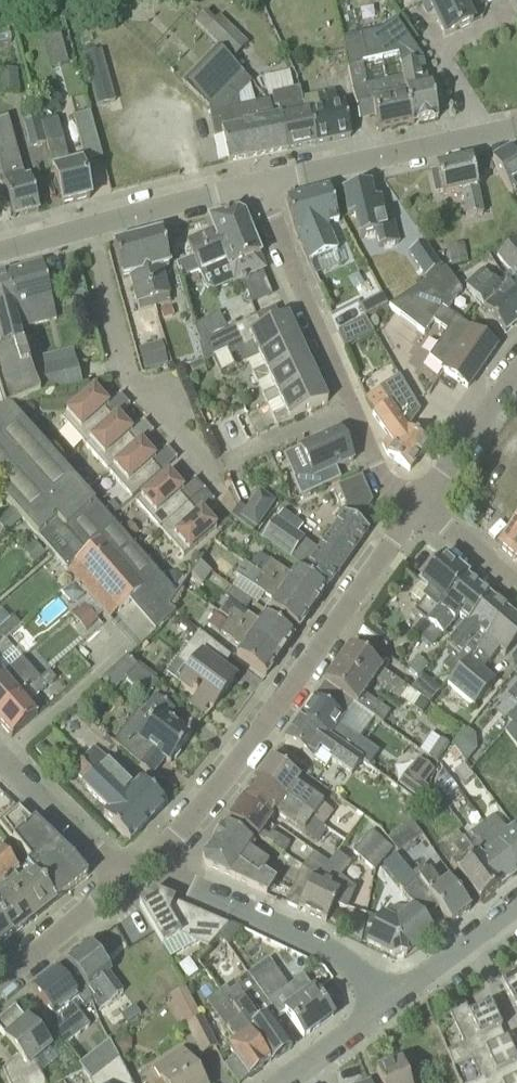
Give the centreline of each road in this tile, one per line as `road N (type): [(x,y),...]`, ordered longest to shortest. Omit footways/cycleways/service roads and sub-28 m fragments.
road 1 (residential): [(145,865),(208,803),(420,507)]
road 2 (residential): [(420,507),(381,473),(257,184)]
road 3 (residential): [(223,491),(128,381),(88,227)]
road 4 (residential): [(391,1004),(335,954),(145,865)]
road 5 (residential): [(257,184),(516,128)]
road 6 (residential): [(126,881),(0,759)]
road 7 (residential): [(88,227),(257,184)]
road 8 (residential): [(0,985),(126,881)]
road 9 (residential): [(420,507),(516,375)]
road 10 (residential): [(391,1004),(516,910)]
road 11 (residential): [(282,1082),(391,1004)]
road 12 (residential): [(516,591),(420,507)]

